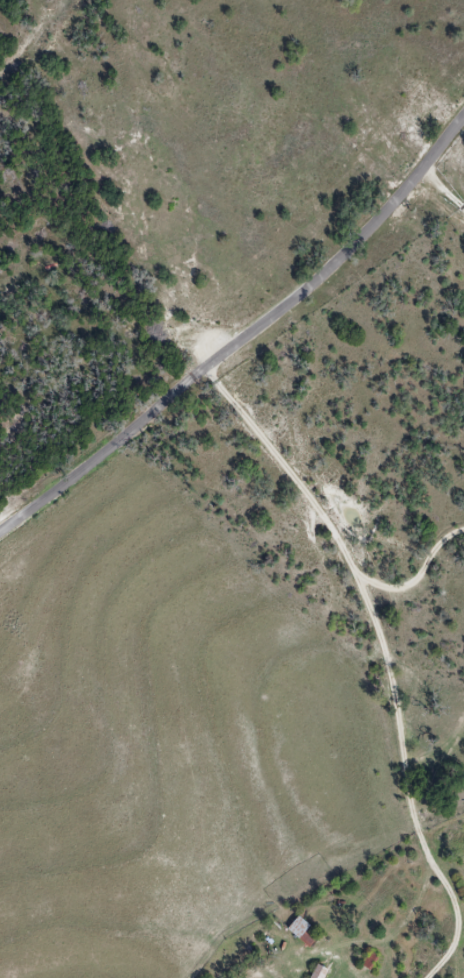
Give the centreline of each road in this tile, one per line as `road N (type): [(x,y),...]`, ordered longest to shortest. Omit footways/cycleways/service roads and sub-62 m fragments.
road 1 (residential): [(428,977),(461,928),(457,895),(417,823),(376,613),(338,534),(207,372)]
road 2 (residential): [(207,372),(317,280),(463,119)]
road 3 (residential): [(0,530),(207,372)]

